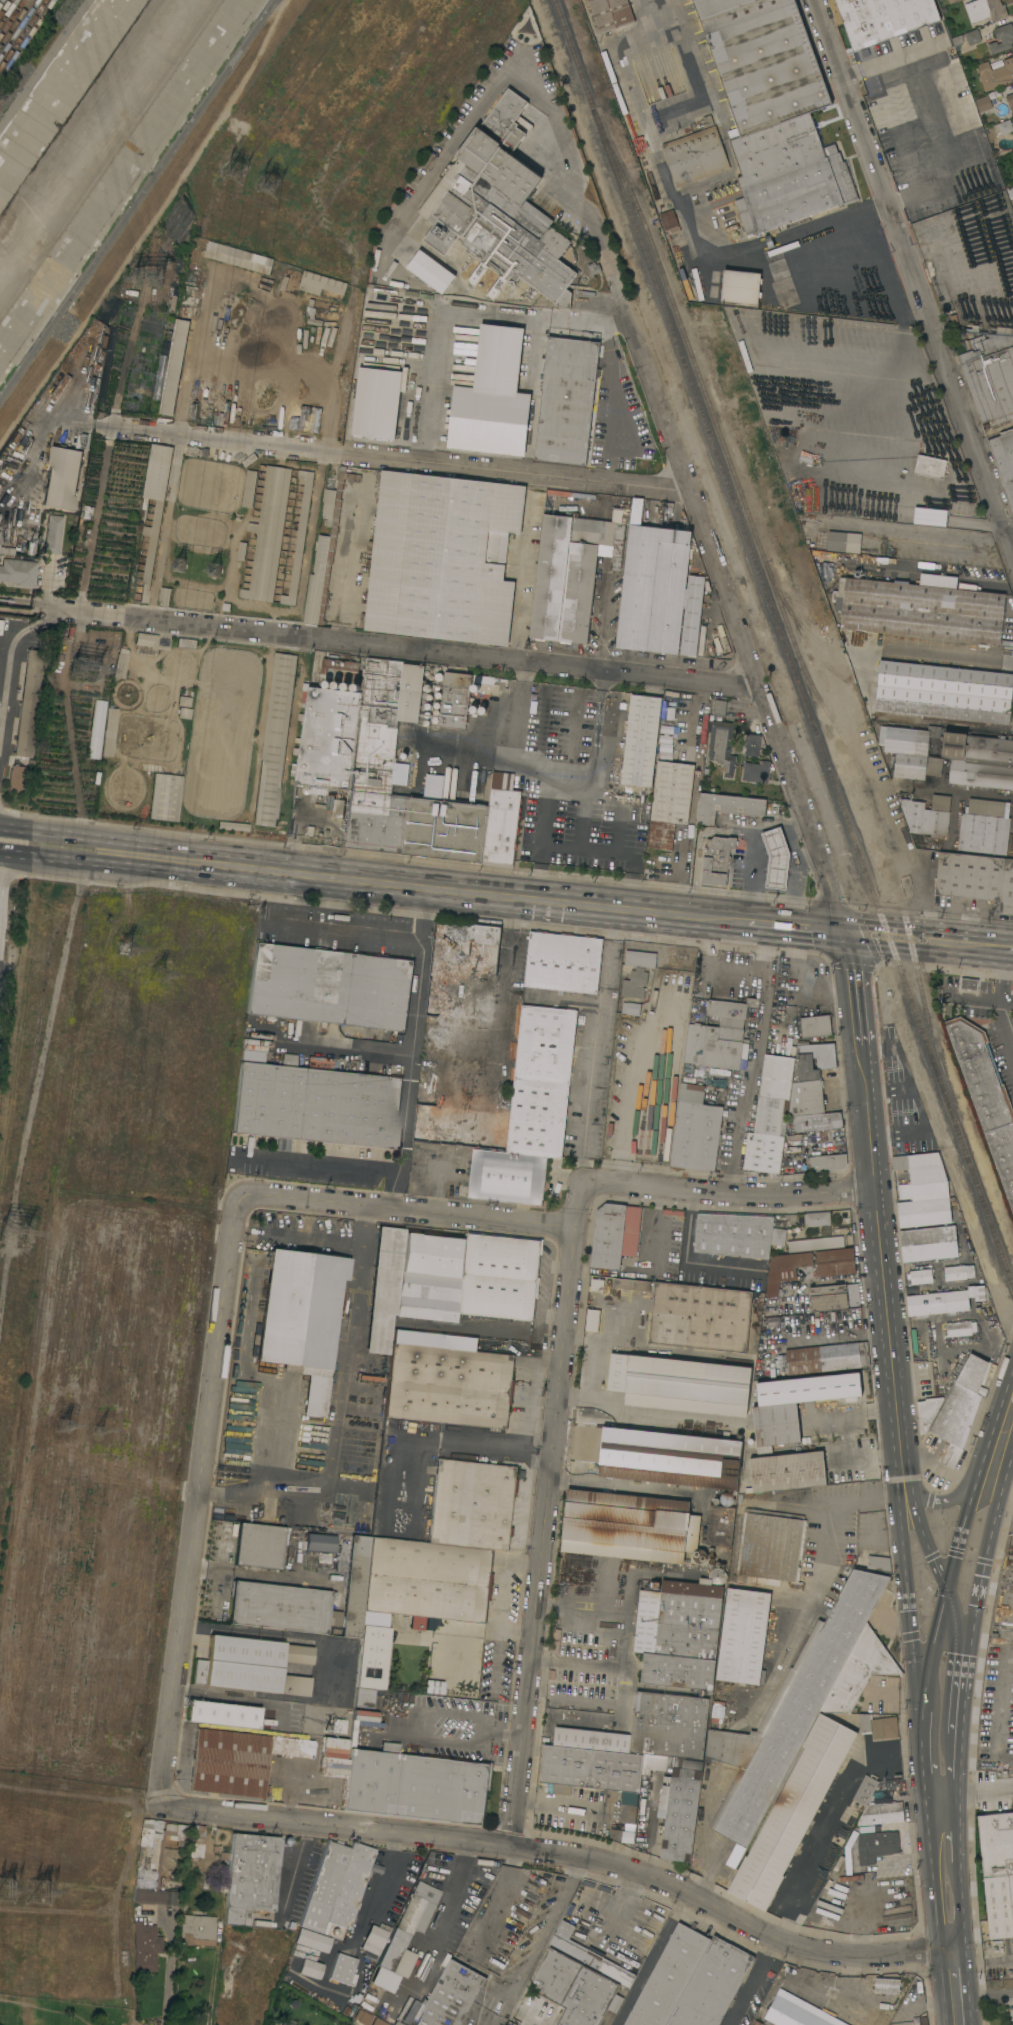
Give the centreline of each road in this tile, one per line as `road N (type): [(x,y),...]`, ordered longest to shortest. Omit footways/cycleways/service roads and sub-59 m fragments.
road 1 (residential): [(167,1812),(579,1855),(640,1869),(801,1943),(951,1951)]
road 2 (residential): [(57,610),(761,688)]
road 3 (residential): [(585,1181),(513,1845)]
road 4 (residential): [(624,316),(844,932)]
road 5 (residential): [(551,314),(438,307),(407,296),(388,274),(390,247),(489,94),(511,73),(541,80),(605,255)]
road 6 (residential): [(239,1197),(167,1812)]
road 7 (residential): [(97,427),(689,488)]
road 8 (residential): [(813,0),(1012,558)]
road 9 (primary): [(149,860),(679,914)]
road 10 (tertiary): [(844,932),(900,1457)]
road 11 (residential): [(239,1197),(577,1228)]
road 12 (secondary): [(1012,1372),(955,1550),(926,1683)]
road 13 (residential): [(585,1181),(755,1194),(874,1187)]
road 14 (secondary): [(900,1457),(896,1497),(919,1723)]
road 15 (secondary): [(919,1723),(936,1926),(951,1951)]
road 16 (residential): [(773,1933),(864,1757),(897,1753)]
road 17 (secondary): [(970,1635),(1012,1450)]
road 18 (primary): [(844,932),(1012,950)]
road 19 (primary): [(149,860),(131,841),(0,826)]
road 20 (primary): [(0,852),(128,866),(149,860)]
road 21 (secondary): [(961,1736),(946,1587)]
road 22 (secondary): [(946,1587),(900,1457)]
road 23 (residential): [(605,255),(624,316),(551,314)]

